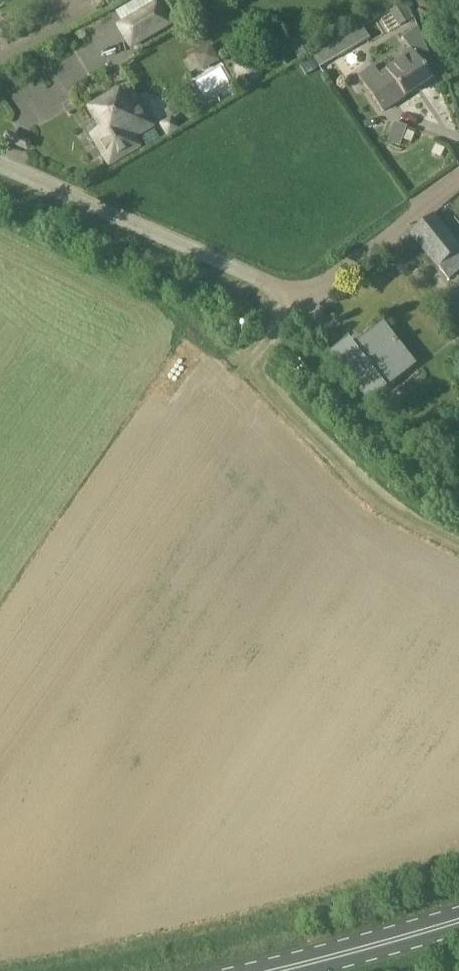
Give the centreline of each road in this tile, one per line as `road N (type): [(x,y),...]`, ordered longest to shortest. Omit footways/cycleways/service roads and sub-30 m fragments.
road 1 (track): [(188,327),(243,368),(383,507),(458,546)]
road 2 (residential): [(257,278),(0,165)]
road 3 (residential): [(257,278),(295,292),(328,283),(458,180)]
road 4 (primary): [(271,970),(458,920)]

